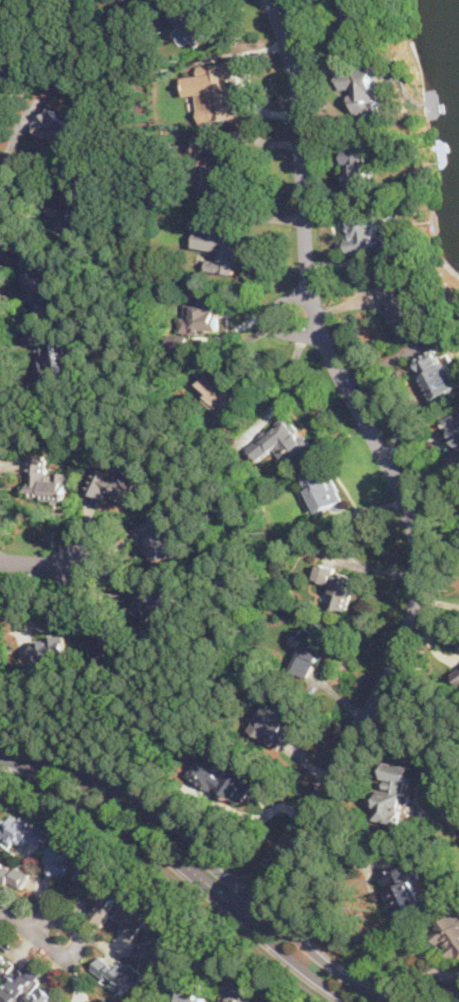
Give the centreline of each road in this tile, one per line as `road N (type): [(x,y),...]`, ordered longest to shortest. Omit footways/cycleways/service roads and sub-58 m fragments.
road 1 (residential): [(241,913),(395,664),(418,596),(409,518),(323,336),(305,260),(292,63),(268,0)]
road 2 (residential): [(404,1001),(314,954),(113,788),(0,738)]
road 3 (residential): [(0,760),(104,803),(357,1001)]
road 4 (residential): [(31,933),(67,960),(84,936),(48,910),(31,933)]

